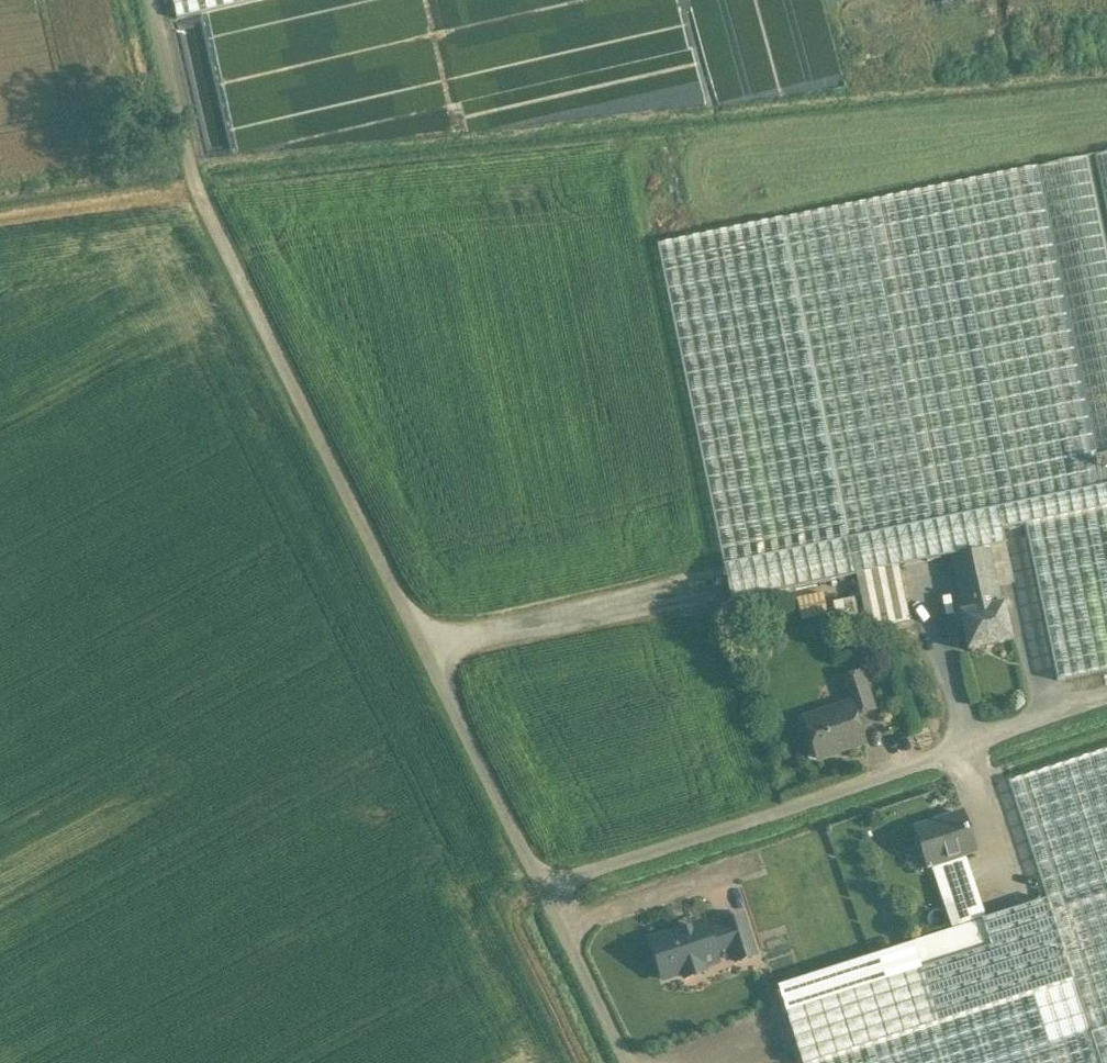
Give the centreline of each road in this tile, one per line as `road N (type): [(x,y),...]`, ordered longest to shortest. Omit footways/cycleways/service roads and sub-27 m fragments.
road 1 (track): [(627,1062),(196,190),(150,0)]

